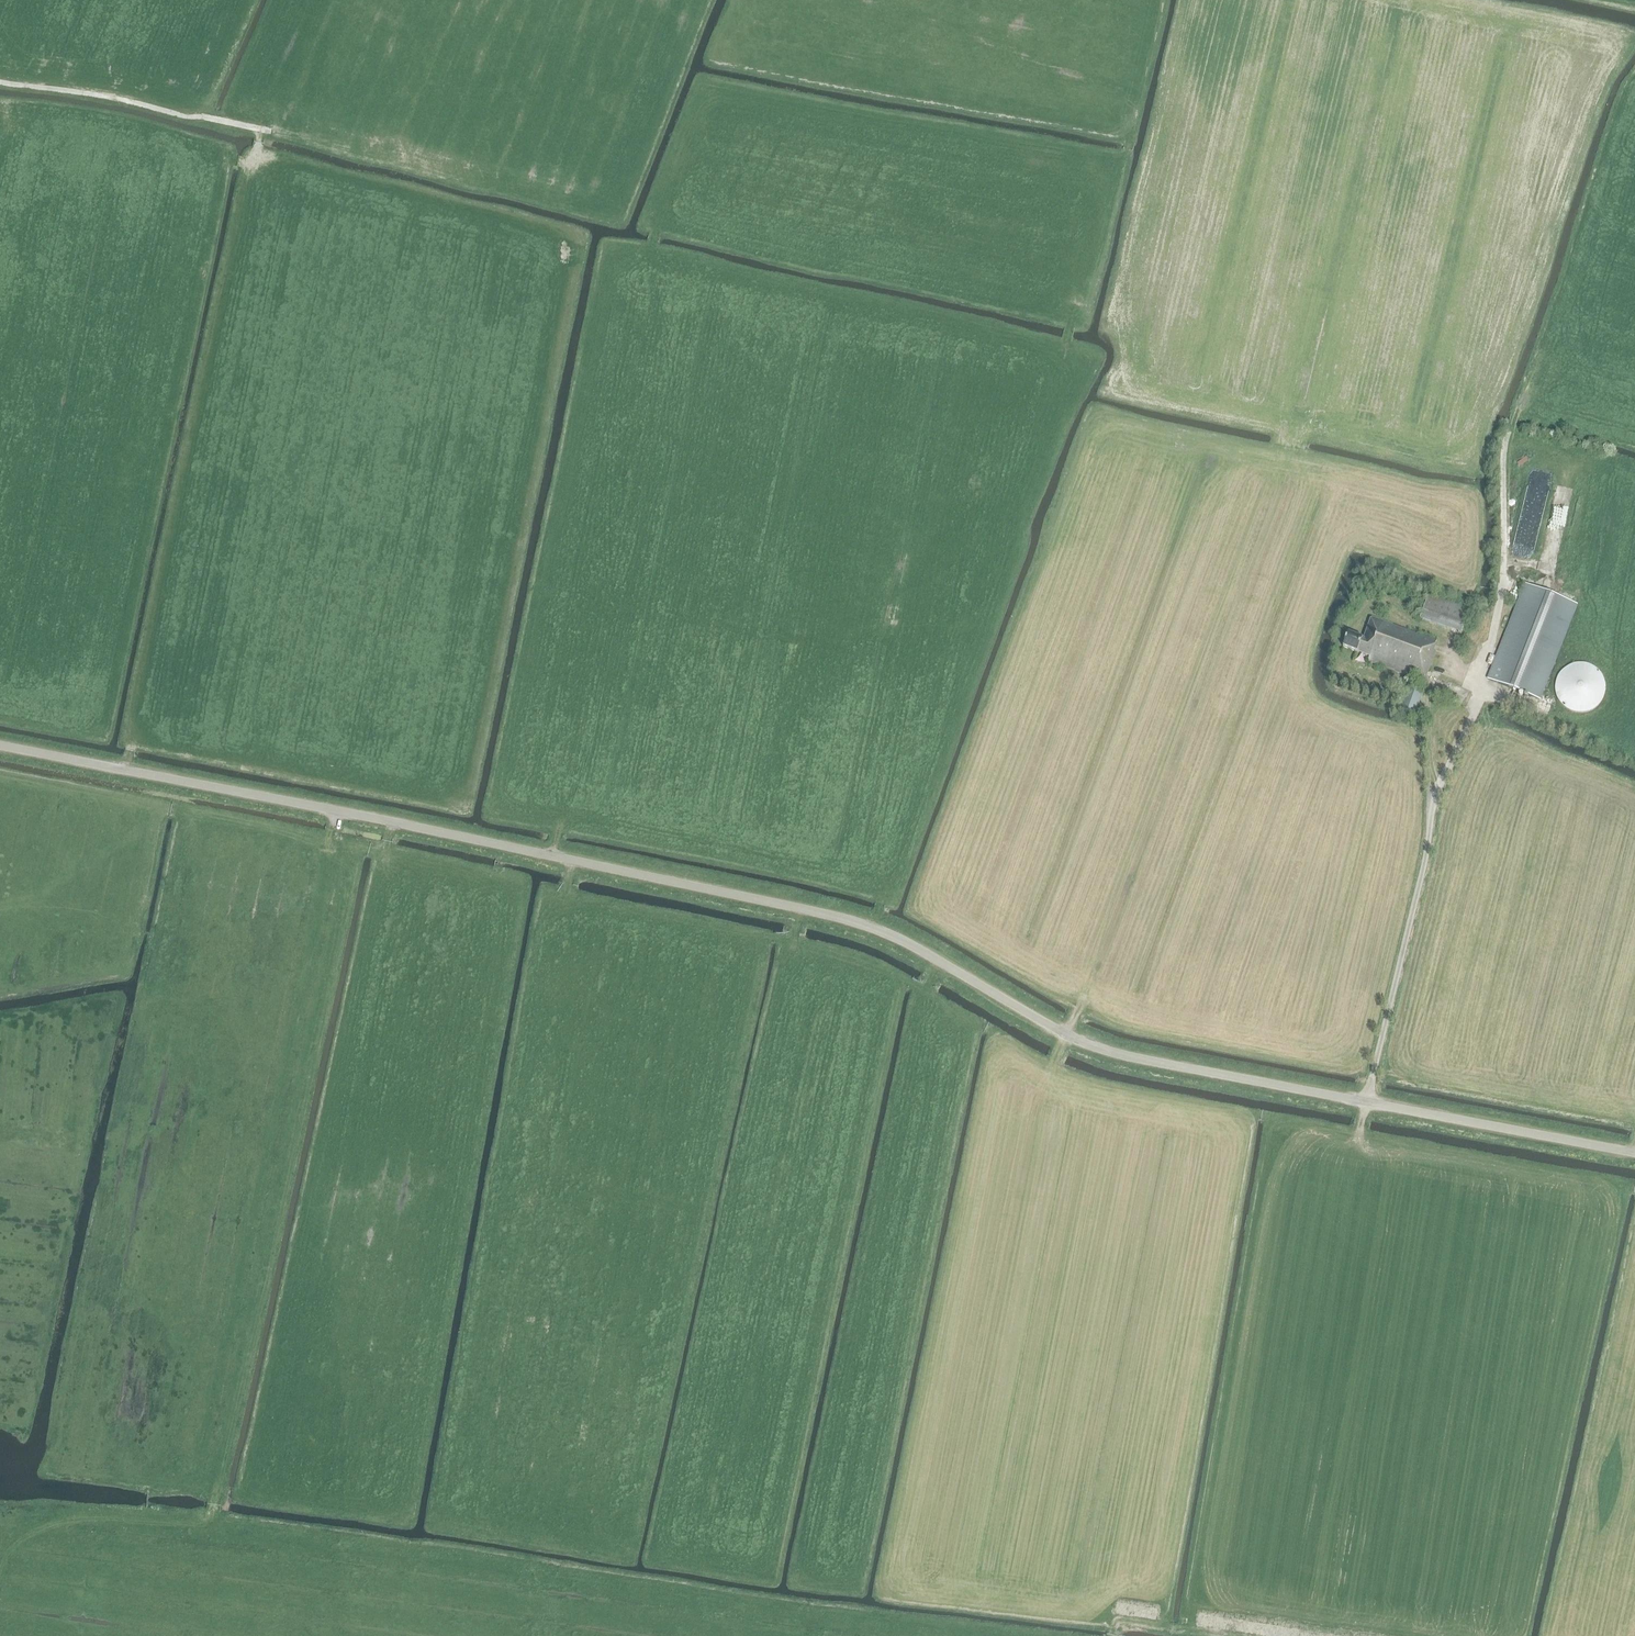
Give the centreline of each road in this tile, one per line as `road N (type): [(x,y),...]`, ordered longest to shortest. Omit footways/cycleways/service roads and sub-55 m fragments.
road 1 (unclassified): [(1634,1158),(1127,1057),(1066,1036),(910,948),(848,923),(0,745)]
road 2 (track): [(336,812),(308,1083),(215,1513),(22,1535),(0,1566)]

